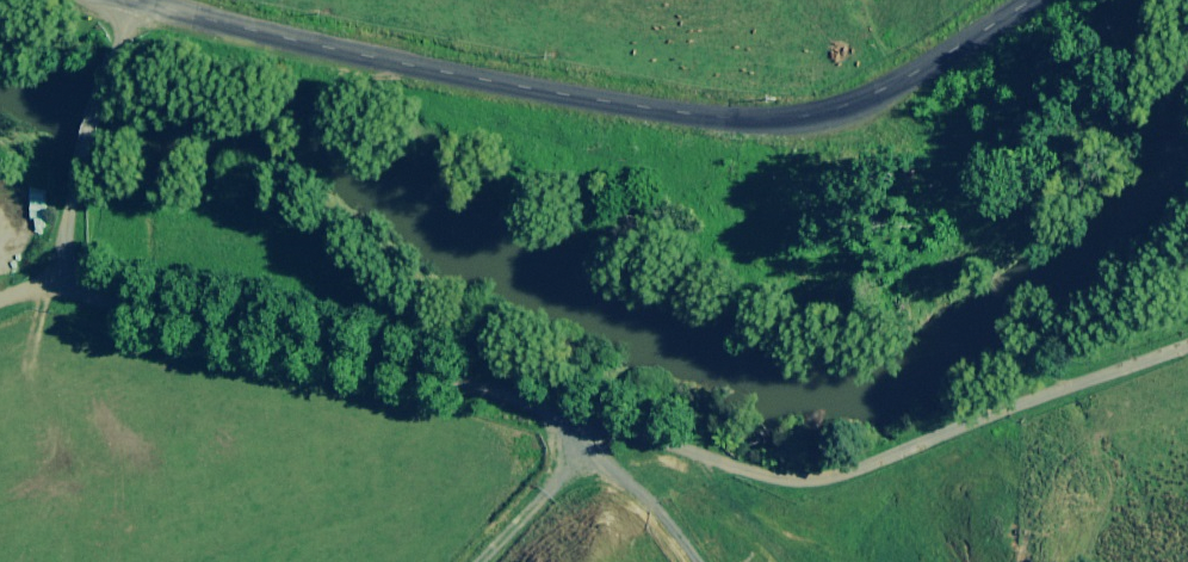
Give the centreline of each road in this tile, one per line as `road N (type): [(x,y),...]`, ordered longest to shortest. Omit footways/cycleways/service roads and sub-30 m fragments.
road 1 (track): [(132,0),(67,238),(72,270),(85,282),(104,294),(521,395),(634,400),(707,425),(813,561)]
road 2 (tertiary): [(140,0),(392,62),(639,108),(759,121),(866,101),(1027,0)]

